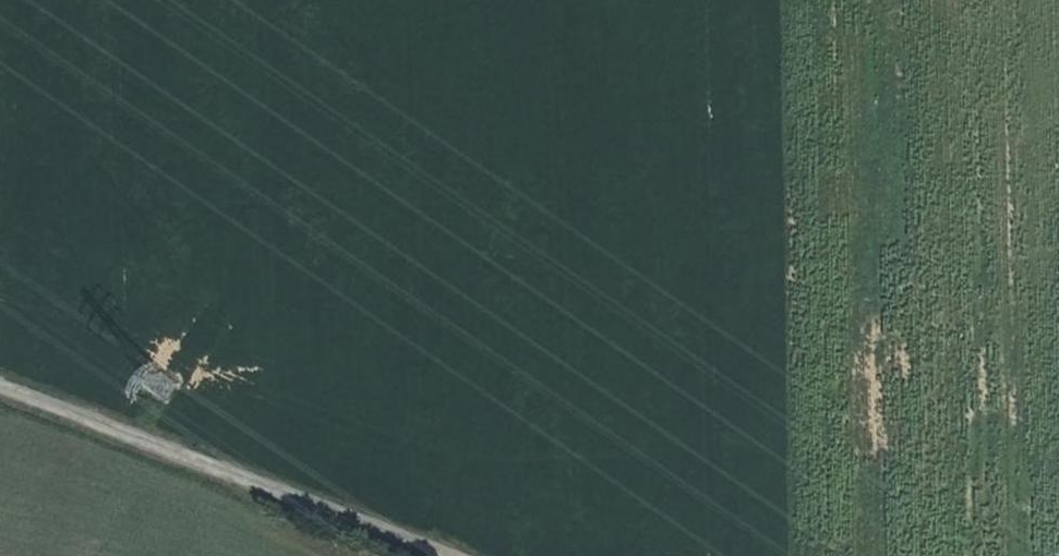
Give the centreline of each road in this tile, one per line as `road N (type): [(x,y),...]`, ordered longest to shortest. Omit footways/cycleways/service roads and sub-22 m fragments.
road 1 (track): [(454,555),(0,382)]

